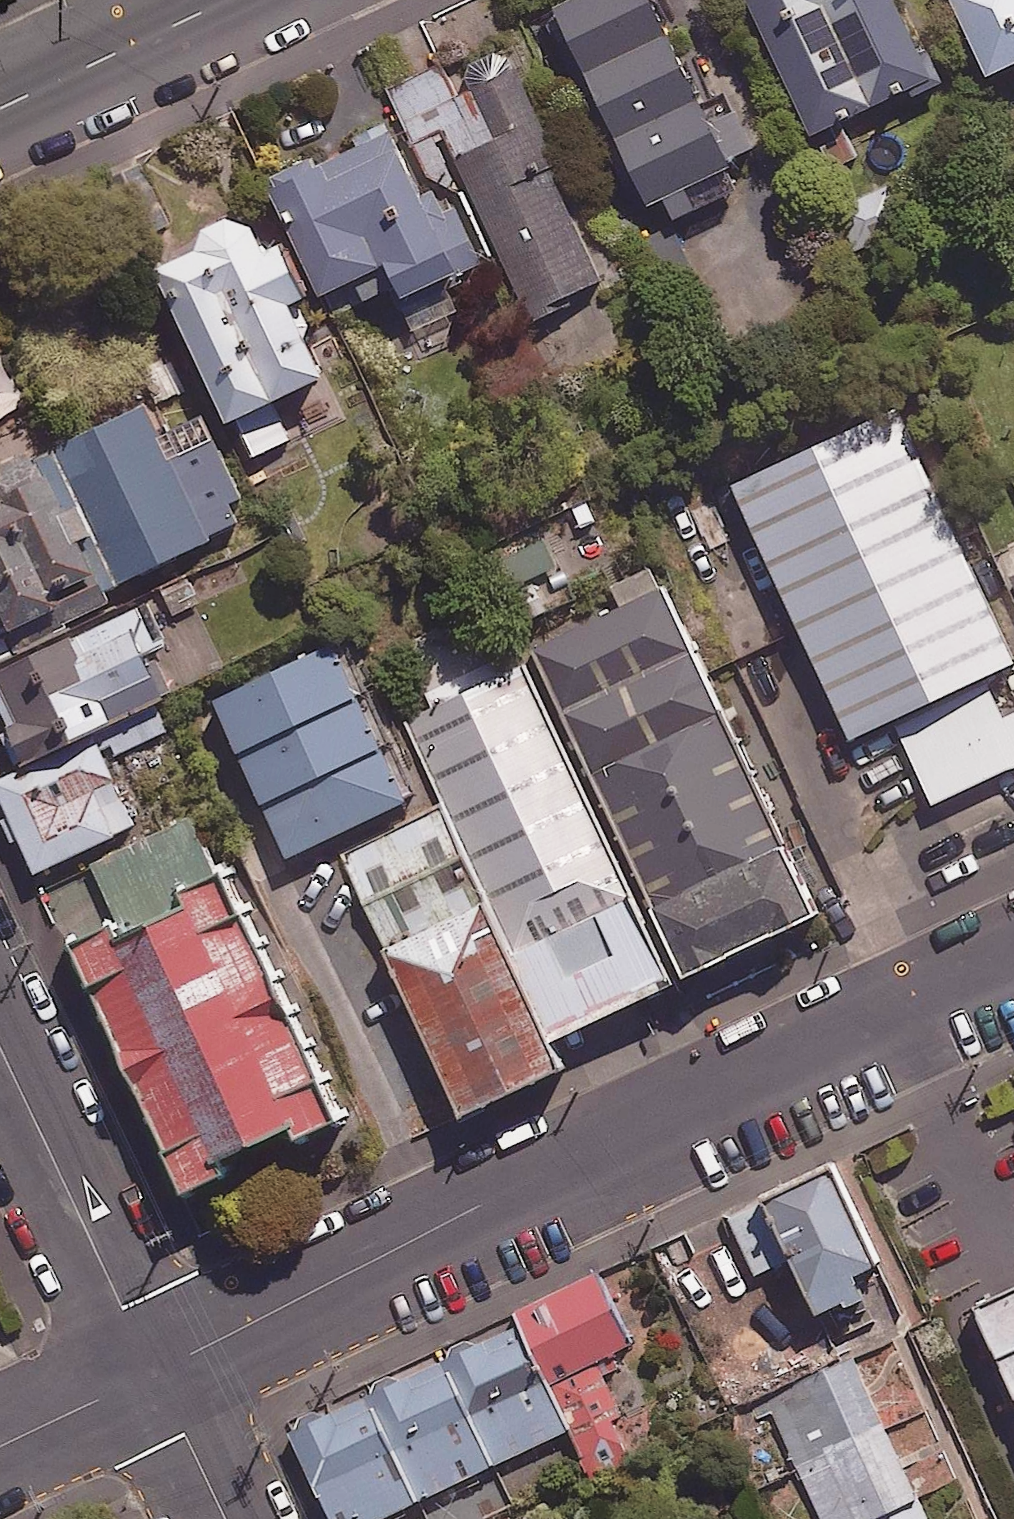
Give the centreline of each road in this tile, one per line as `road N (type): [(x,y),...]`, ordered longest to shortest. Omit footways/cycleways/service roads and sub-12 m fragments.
road 1 (residential): [(1013,966),(156,1372)]
road 2 (residential): [(156,1372),(0,1042)]
road 3 (tertiary): [(0,108),(223,0)]
road 4 (residential): [(156,1372),(0,1446)]
road 5 (residential): [(224,1518),(156,1372)]

